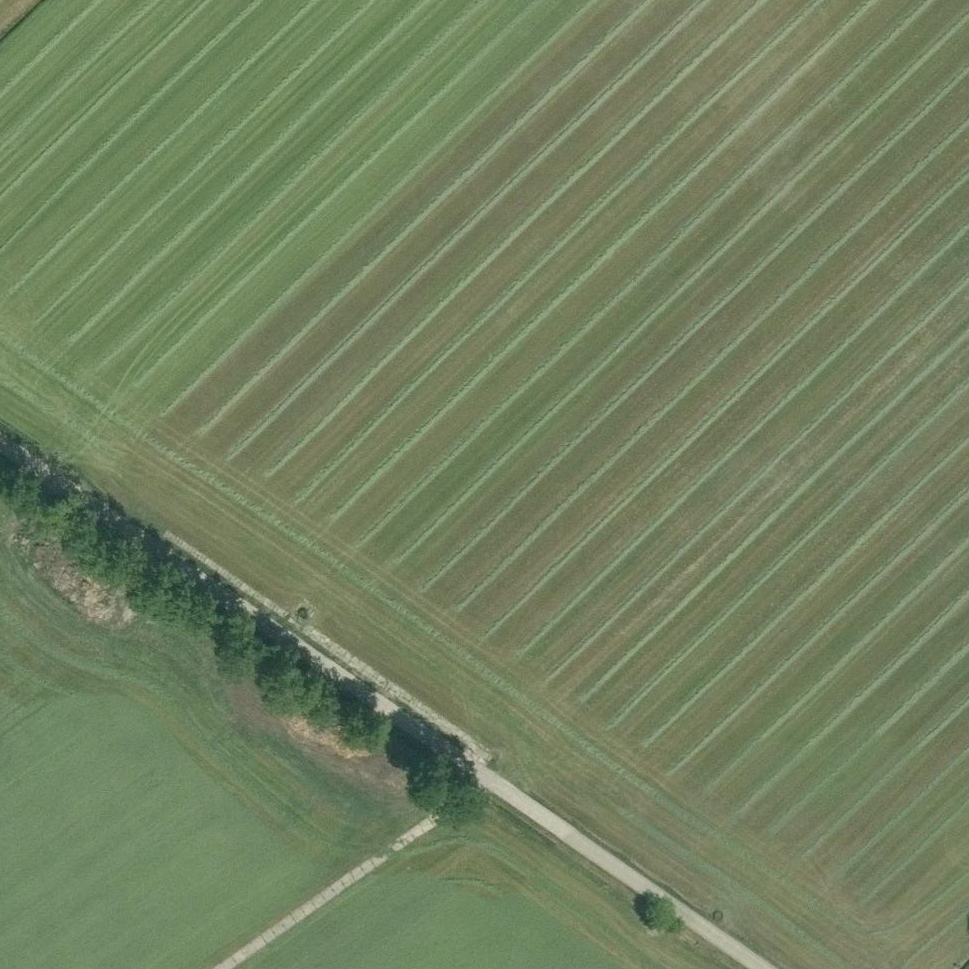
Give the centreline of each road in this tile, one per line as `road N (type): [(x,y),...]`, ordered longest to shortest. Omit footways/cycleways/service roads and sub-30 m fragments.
road 1 (unclassified): [(784,968),(0,432)]

